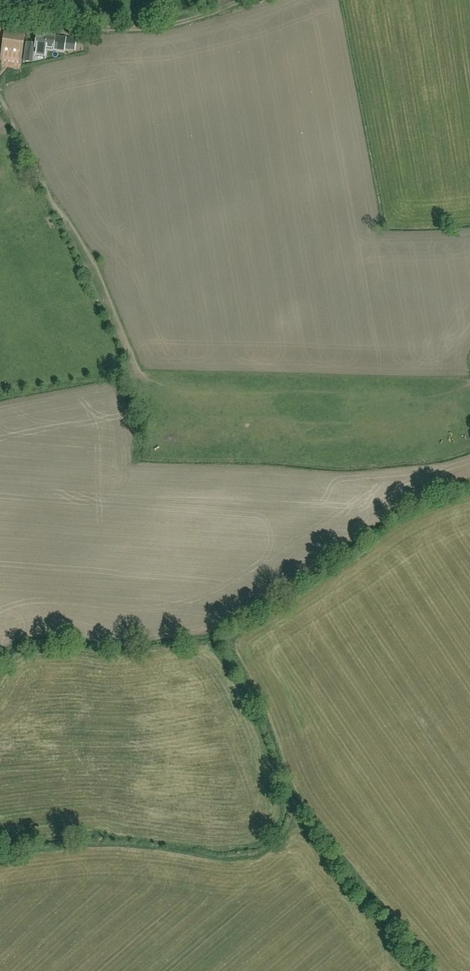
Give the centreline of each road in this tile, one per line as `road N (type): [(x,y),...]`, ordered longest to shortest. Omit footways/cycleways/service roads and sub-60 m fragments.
road 1 (track): [(233,0),(145,22),(72,22),(48,0)]

